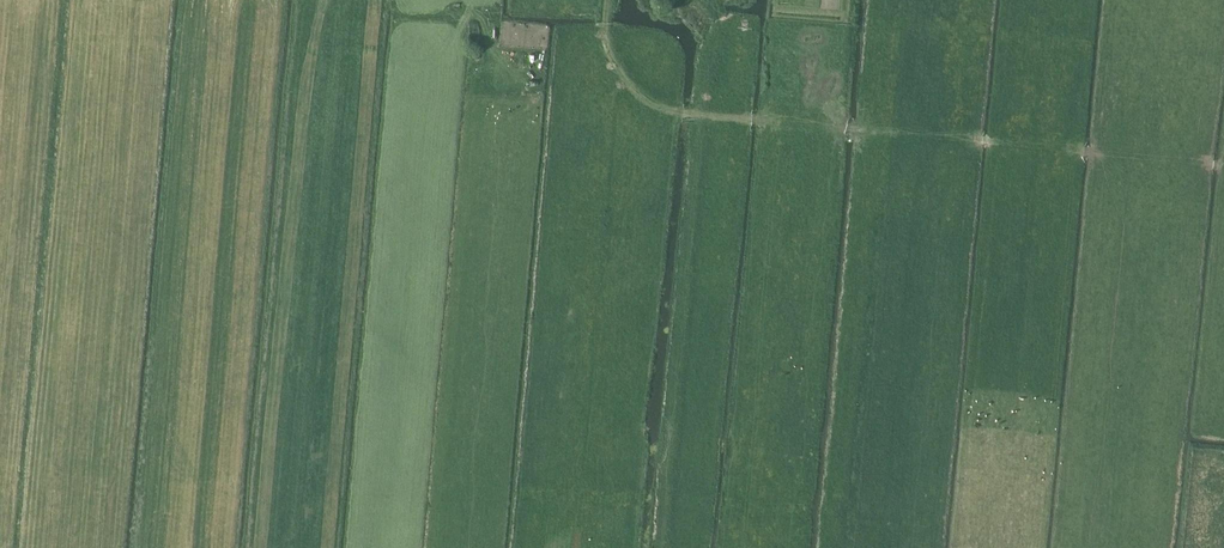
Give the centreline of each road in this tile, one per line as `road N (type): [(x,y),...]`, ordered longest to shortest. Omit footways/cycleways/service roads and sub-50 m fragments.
road 1 (track): [(860,131),(682,112),(653,101),(613,66),(605,36),(609,0)]

